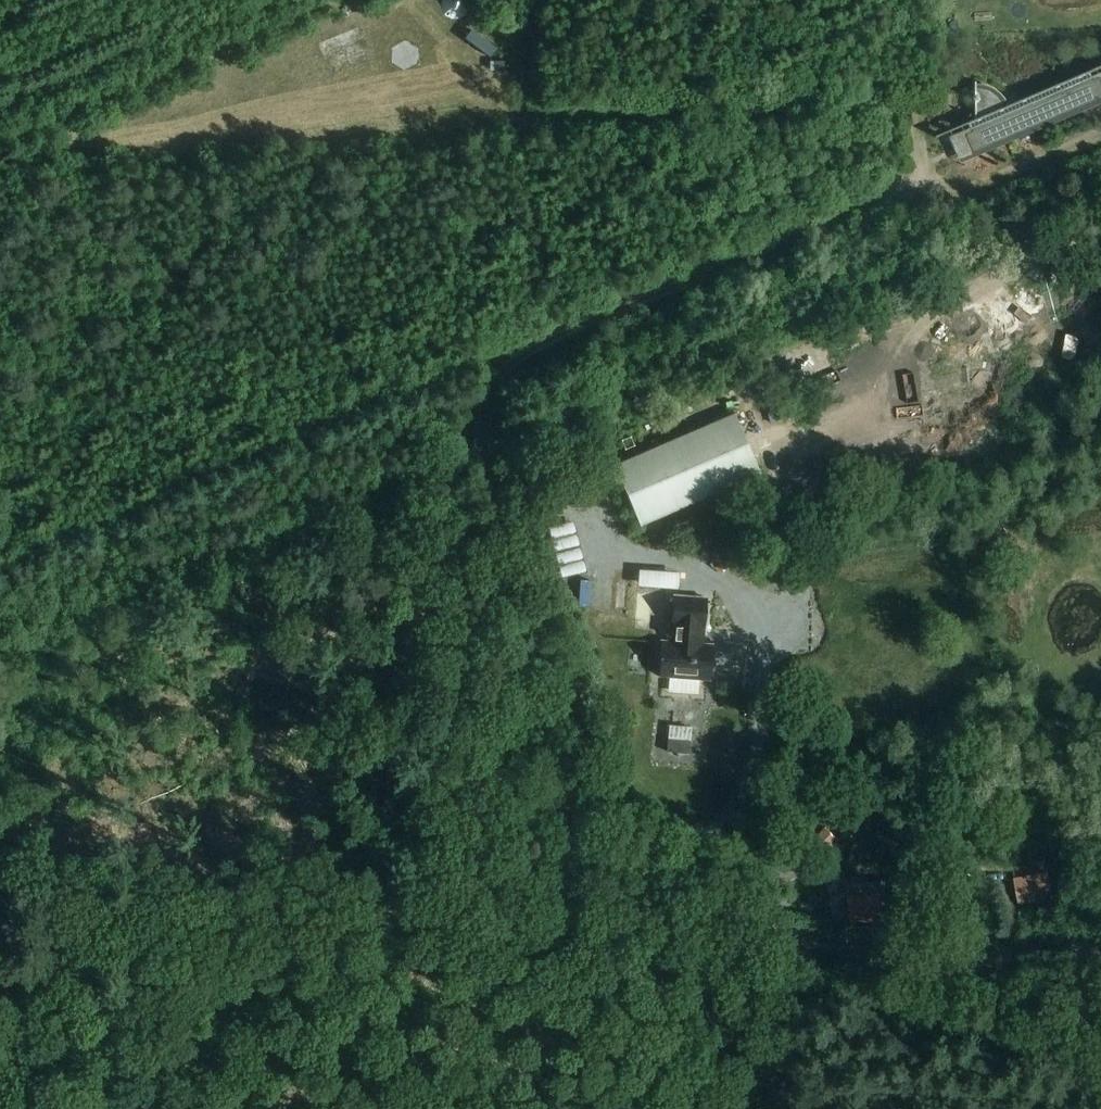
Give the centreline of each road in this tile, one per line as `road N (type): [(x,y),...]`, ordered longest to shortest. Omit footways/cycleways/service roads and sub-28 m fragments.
road 1 (unclassified): [(40,1065),(466,893),(517,890),(747,925),(897,961),(1100,949)]

